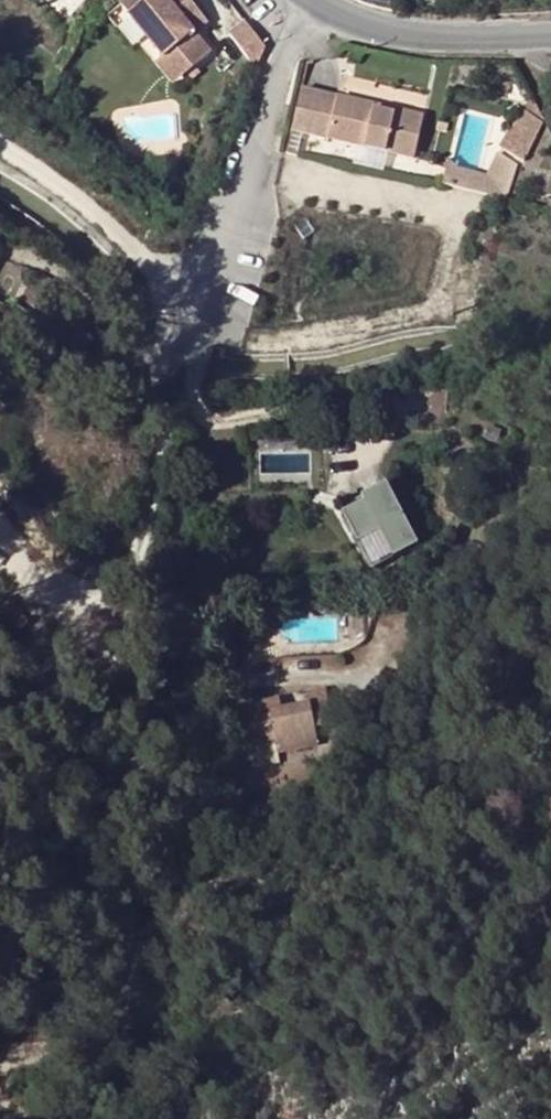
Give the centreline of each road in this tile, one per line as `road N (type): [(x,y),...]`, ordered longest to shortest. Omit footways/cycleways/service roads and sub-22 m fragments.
road 1 (track): [(0,1054),(79,1034),(104,1004),(132,954),(136,870),(207,722),(170,352),(195,278)]
road 2 (tertiary): [(550,34),(426,38),(372,30),(309,0)]

